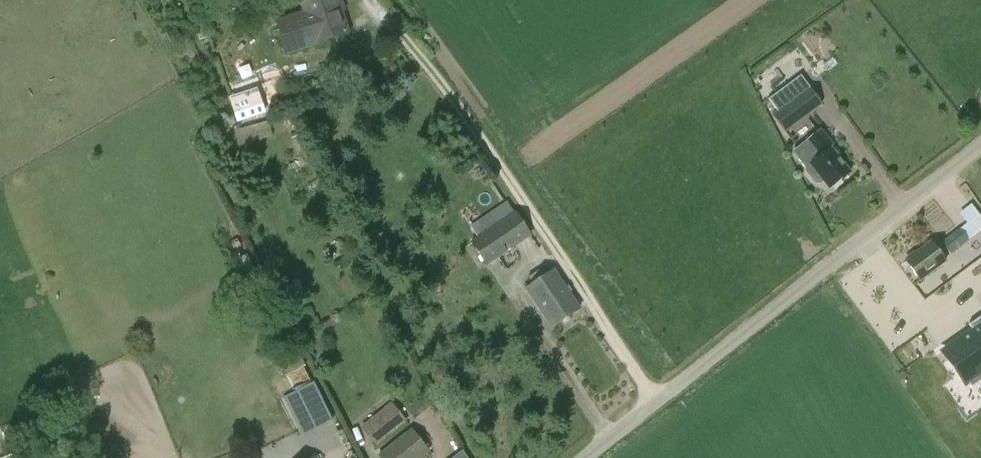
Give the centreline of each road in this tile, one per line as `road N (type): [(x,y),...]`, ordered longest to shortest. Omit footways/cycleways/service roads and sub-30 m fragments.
road 1 (unclassified): [(662,398),(477,129),(369,0)]
road 2 (unclassified): [(662,398),(980,144)]

